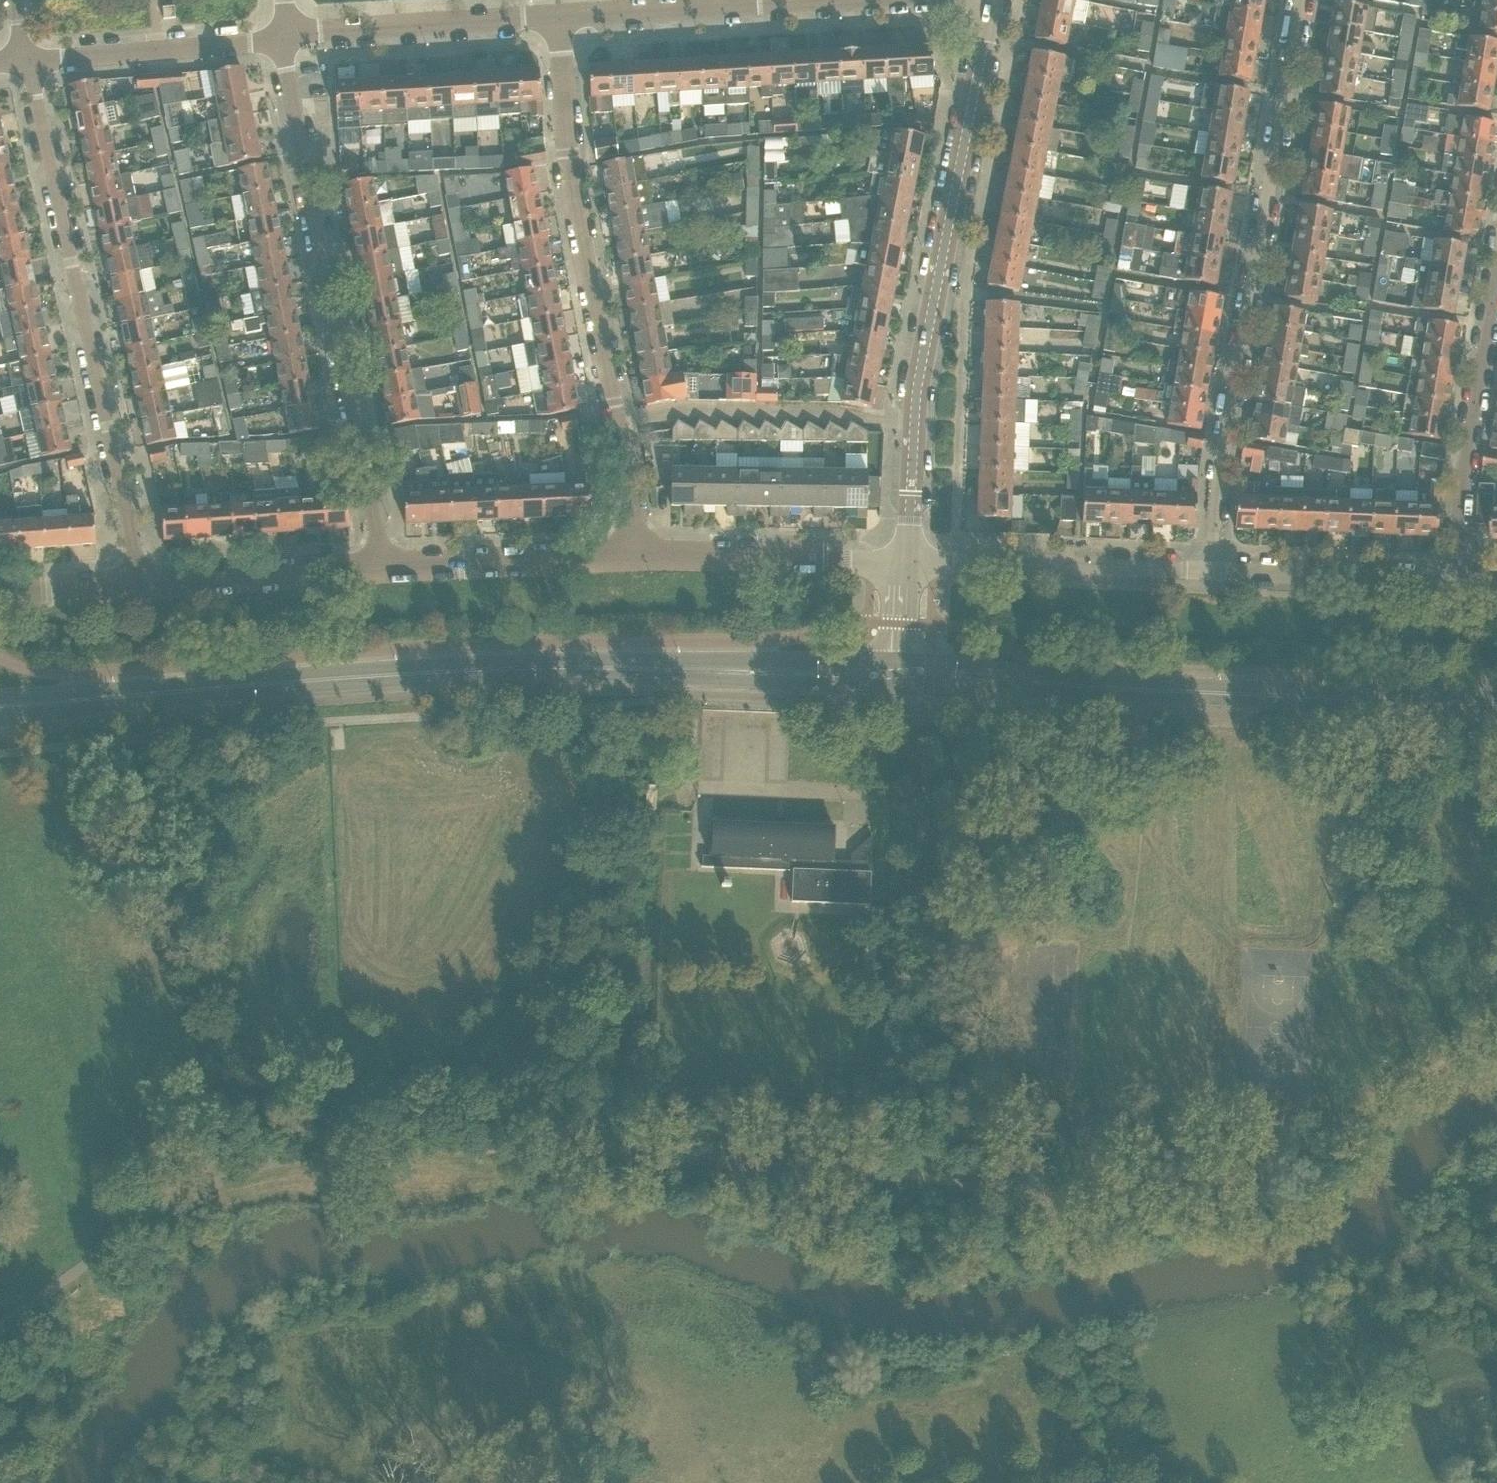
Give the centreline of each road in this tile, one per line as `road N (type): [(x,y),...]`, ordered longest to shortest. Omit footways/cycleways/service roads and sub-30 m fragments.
road 1 (secondary): [(103,700),(438,674),(740,671)]
road 2 (residential): [(1299,0),(1209,570)]
road 3 (tertiary): [(907,563),(914,394),(988,0)]
road 4 (residential): [(634,554),(567,153),(557,16)]
road 5 (residential): [(382,566),(285,36)]
road 6 (residential): [(137,583),(24,61)]
road 7 (secondary): [(1069,687),(1496,706)]
road 8 (residential): [(1209,570),(907,563)]
road 9 (residential): [(1448,578),(1496,287)]
road 10 (residential): [(634,554),(907,563)]
road 11 (residential): [(285,36),(557,16)]
road 12 (residential): [(24,61),(285,36)]
road 13 (residential): [(382,566),(634,554)]
road 14 (residential): [(137,583),(382,566)]
road 15 (residential): [(1448,578),(1209,570)]
road 16 (secondary): [(1069,687),(903,662)]
road 17 (secondary): [(902,688),(1069,687)]
road 18 (secondary): [(903,662),(794,661),(740,671)]
road 19 (residential): [(557,16),(720,5)]
road 20 (secondary): [(740,671),(902,688)]
road 21 (residential): [(0,595),(137,583)]

